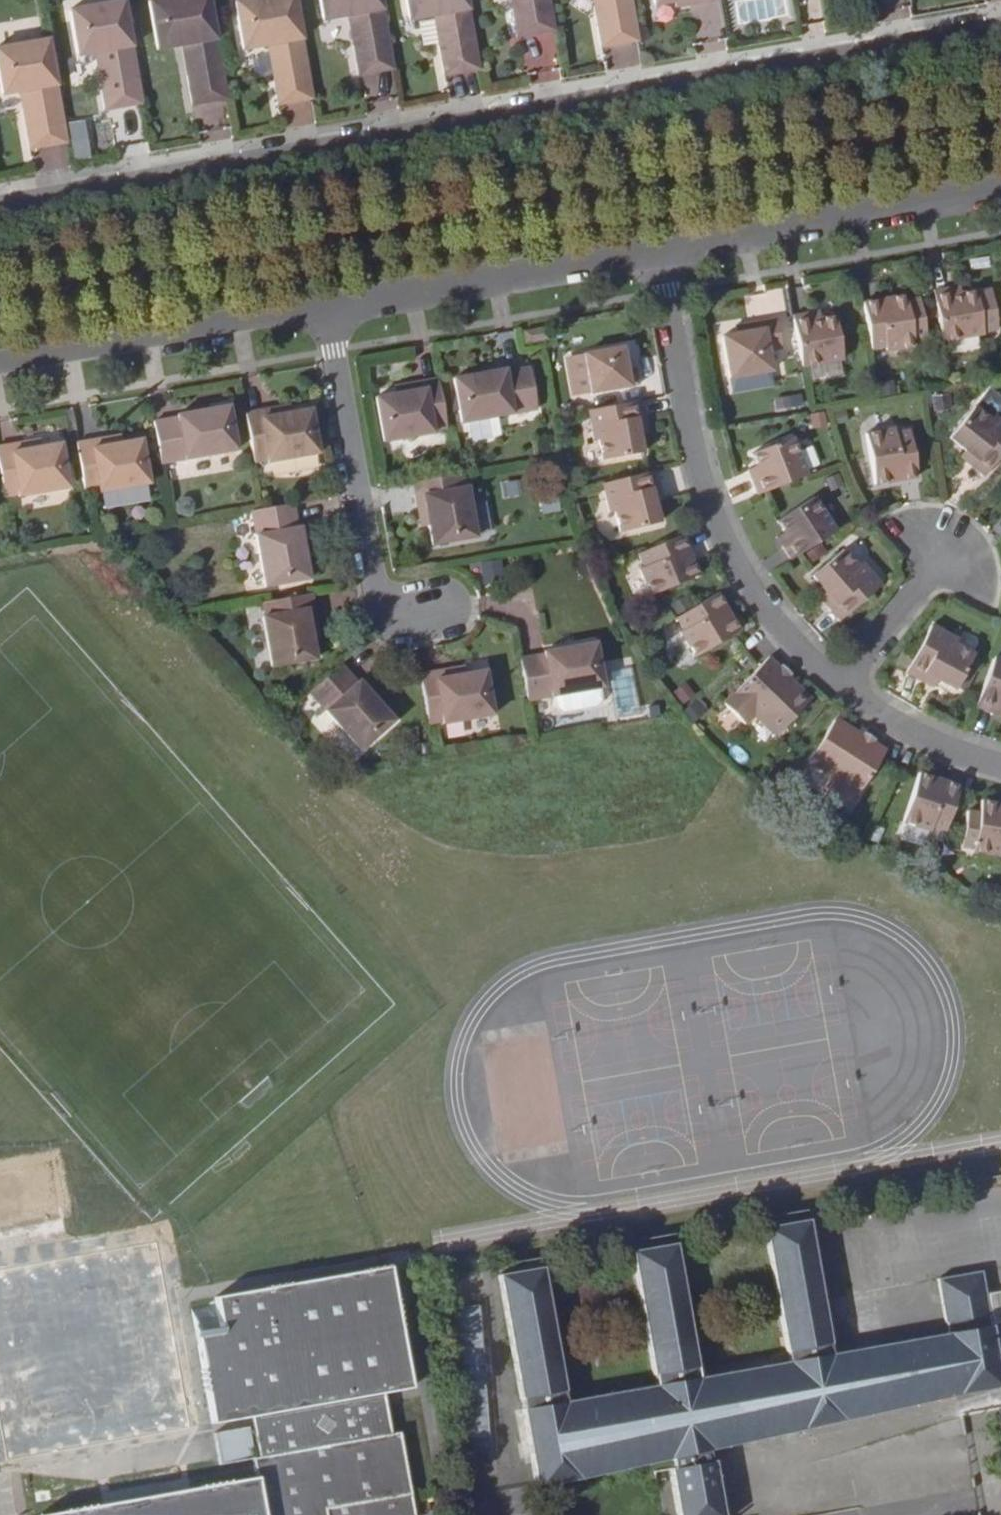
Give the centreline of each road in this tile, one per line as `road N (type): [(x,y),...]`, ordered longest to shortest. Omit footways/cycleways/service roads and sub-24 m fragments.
road 1 (residential): [(0,201),(1000,24)]
road 2 (residential): [(658,248),(693,448),(724,544),(778,624),(842,686)]
road 3 (residential): [(324,308),(383,613),(439,605)]
road 4 (residential): [(1000,187),(658,248)]
road 5 (residential): [(658,248),(324,308)]
road 6 (residential): [(324,308),(0,365)]
road 7 (residential): [(842,686),(913,736),(1000,766)]
road 8 (residential): [(842,686),(943,551)]

